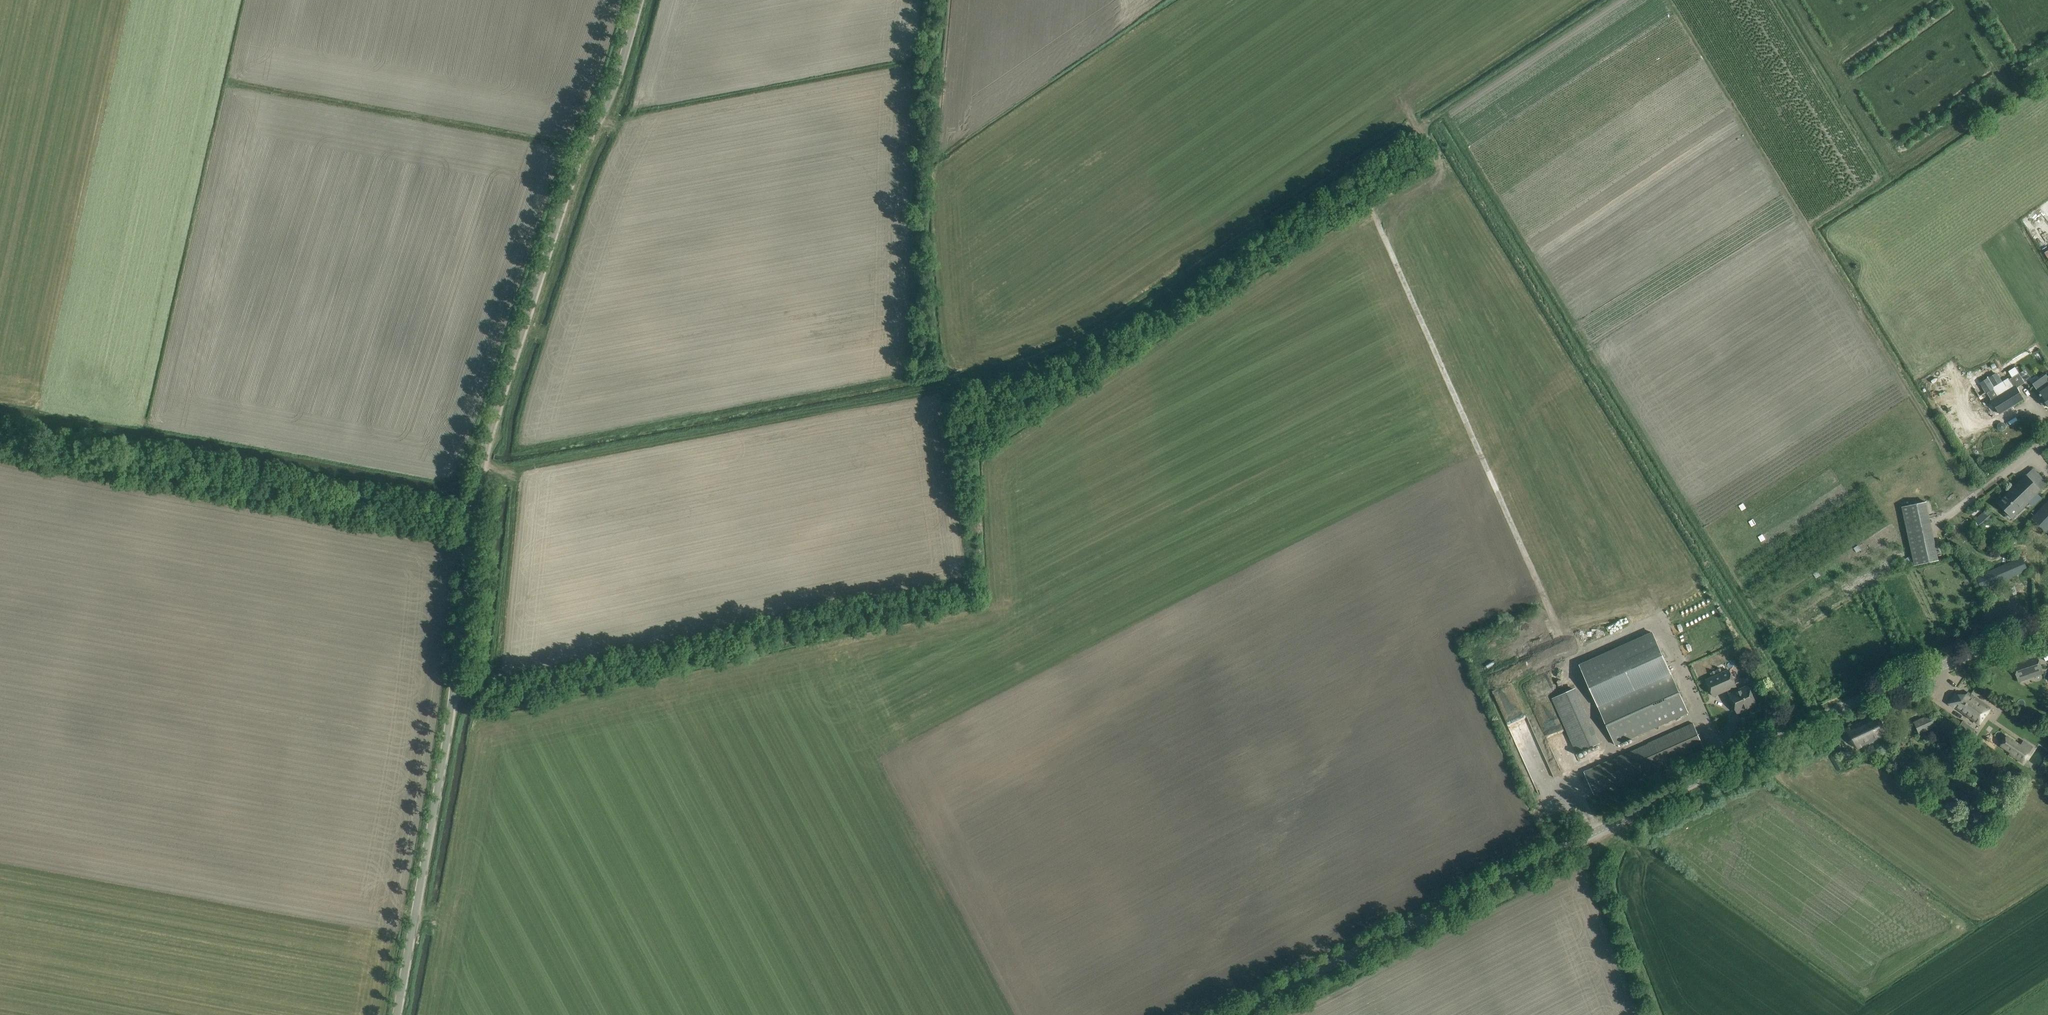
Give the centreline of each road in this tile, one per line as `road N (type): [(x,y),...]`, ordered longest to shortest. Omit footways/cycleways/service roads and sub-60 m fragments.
road 1 (unclassified): [(399,1014),(478,483),(579,169),(617,95),(643,0)]
road 2 (unclassified): [(1230,1014),(1936,667),(2047,634)]

